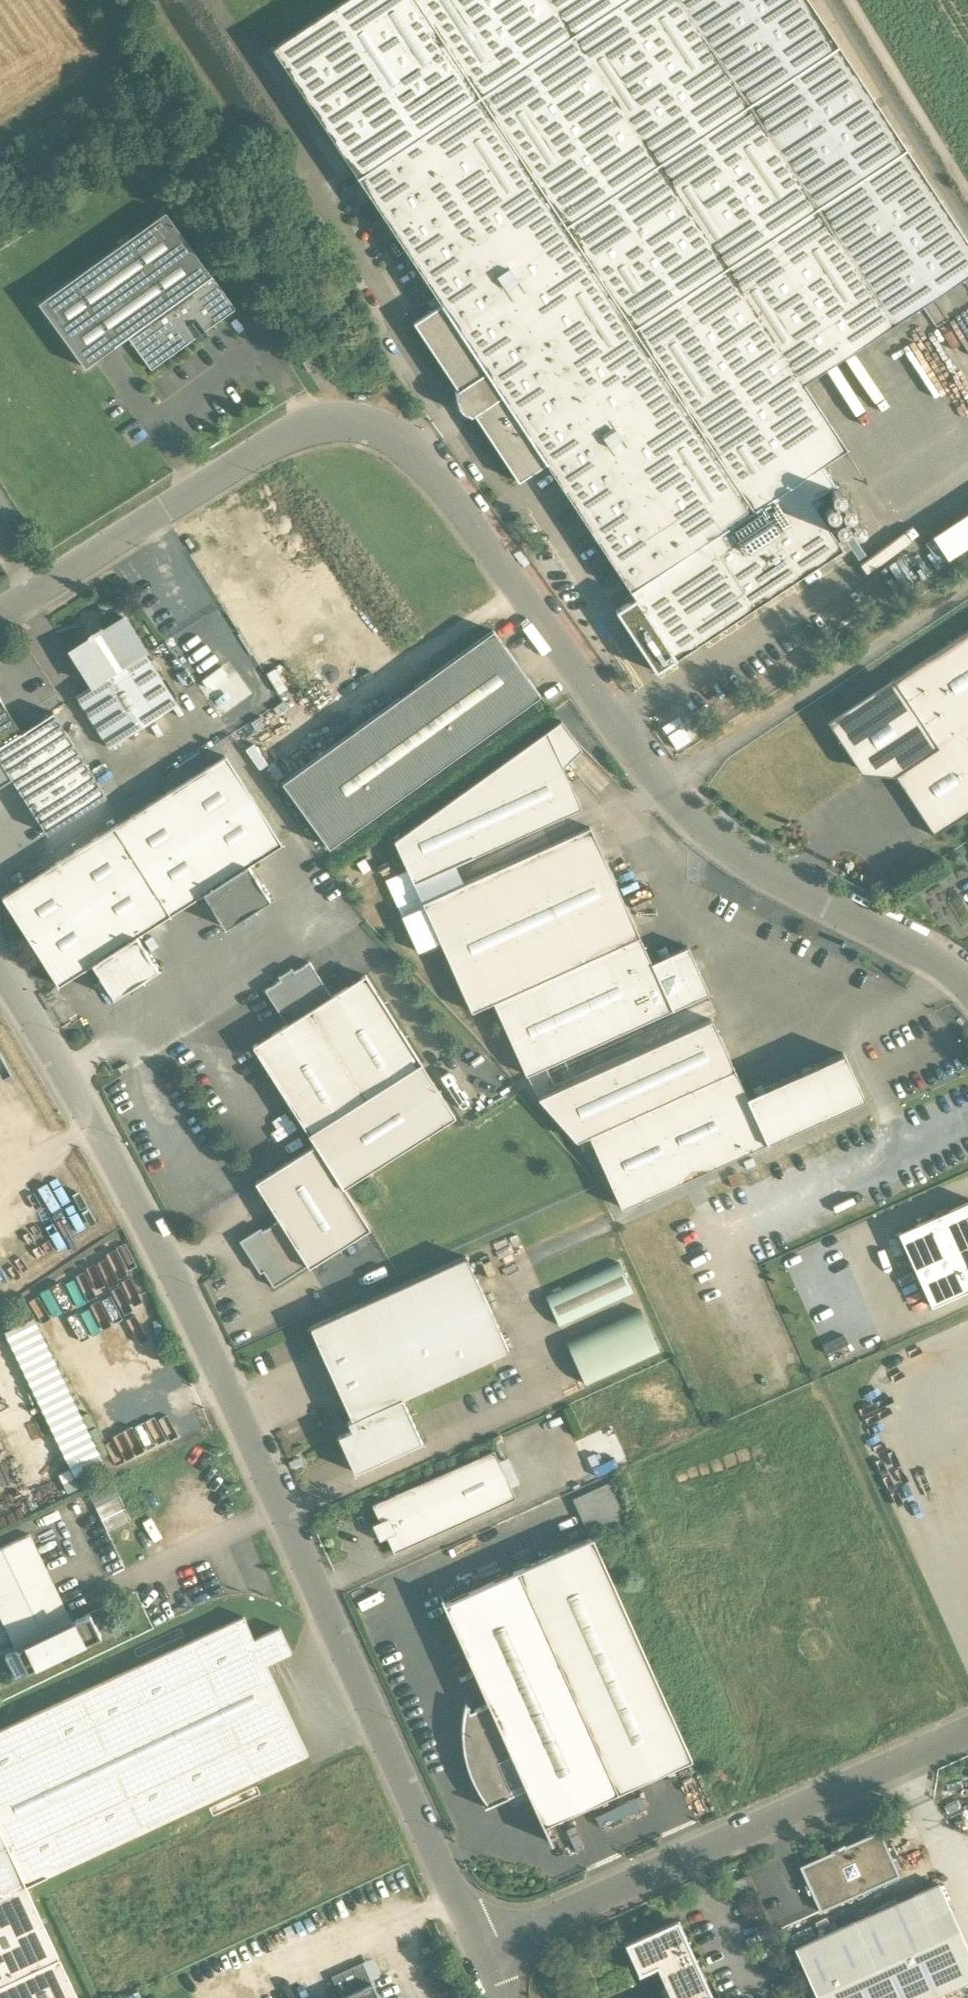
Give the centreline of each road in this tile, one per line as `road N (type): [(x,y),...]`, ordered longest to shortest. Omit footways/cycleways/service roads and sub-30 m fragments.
road 1 (unclassified): [(967,991),(891,937),(739,859),(666,792),(430,469),(378,426),(327,421),(264,448),(0,613)]
road 2 (unclassified): [(480,1950),(158,1239),(0,969)]
road 3 (unclassified): [(480,1950),(967,1732)]
road 4 (track): [(666,792),(967,589)]
road 5 (track): [(851,0),(967,197)]

